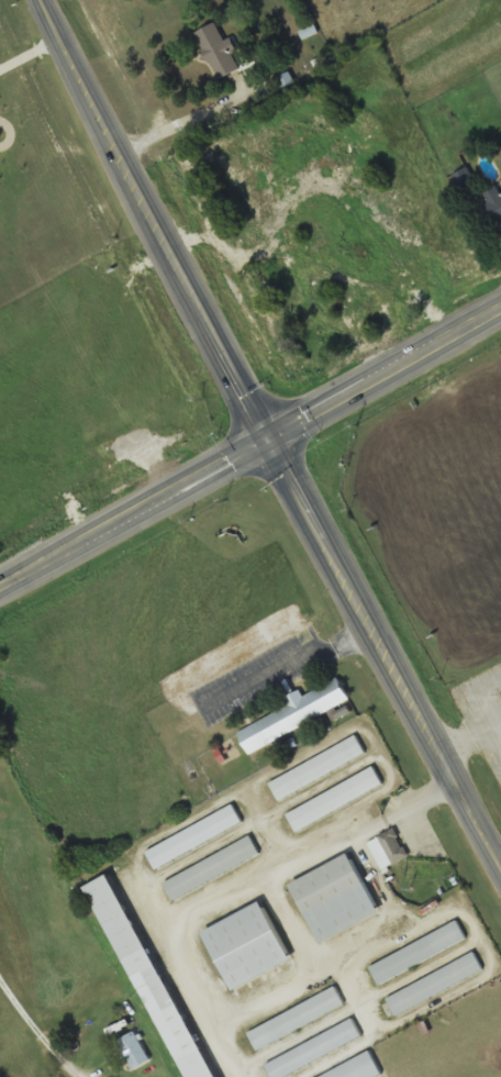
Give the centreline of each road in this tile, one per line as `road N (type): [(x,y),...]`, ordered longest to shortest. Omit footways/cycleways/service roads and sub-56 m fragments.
road 1 (tertiary): [(500,872),(265,440),(41,0)]
road 2 (secondary): [(500,306),(0,590)]
road 3 (residential): [(0,972),(74,1073)]

